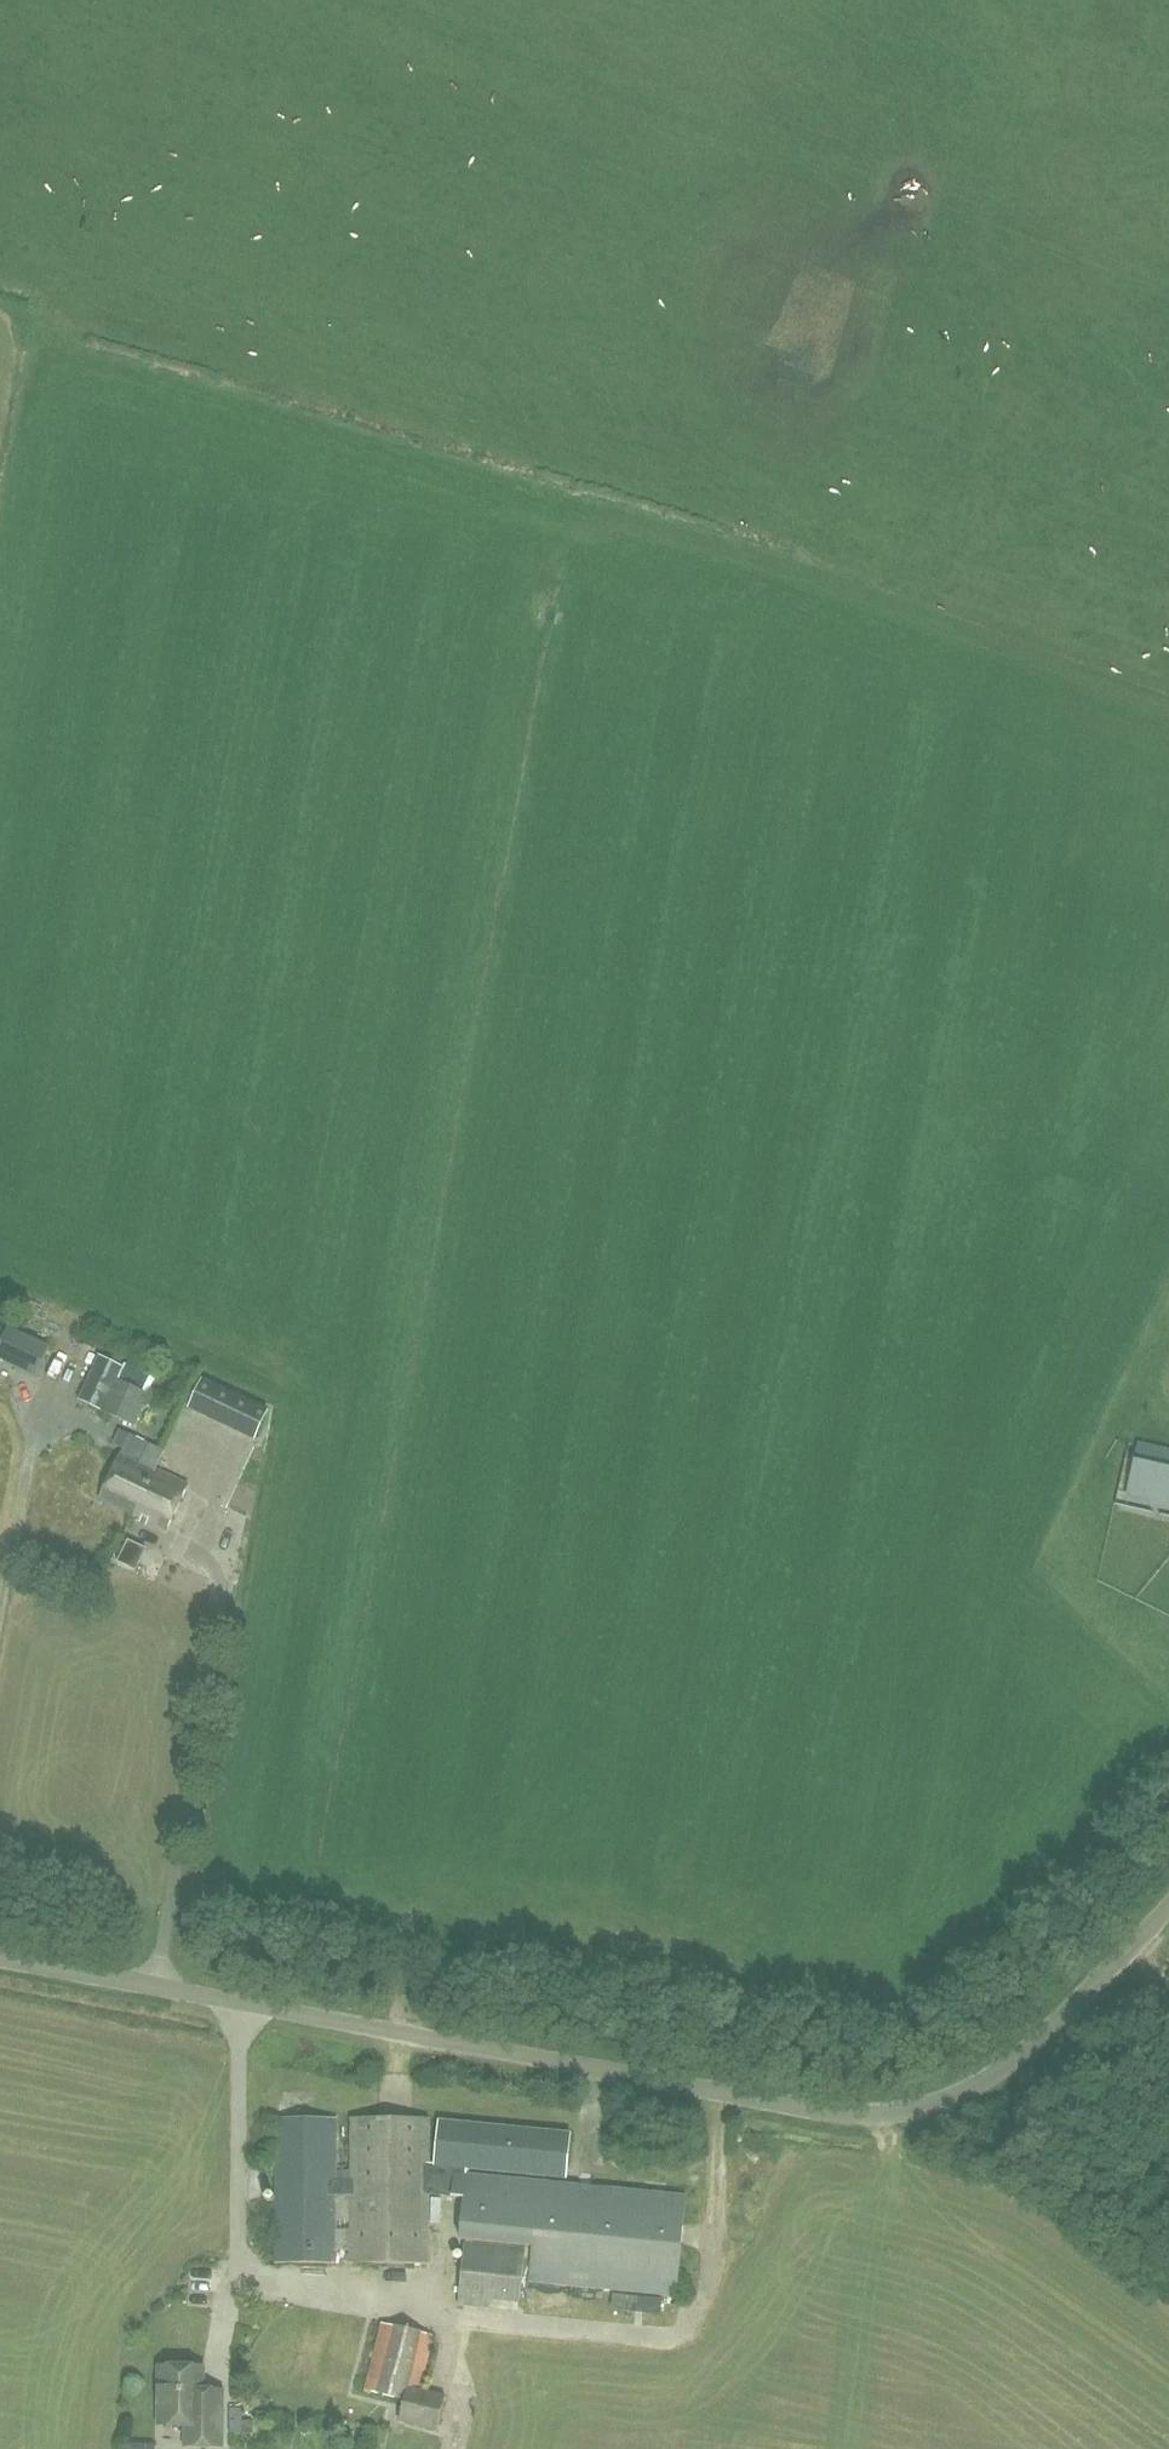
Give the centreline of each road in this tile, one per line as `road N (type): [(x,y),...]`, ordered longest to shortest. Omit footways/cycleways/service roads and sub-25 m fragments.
road 1 (unclassified): [(0,1956),(831,2114),(885,2113),(952,2100),(1017,2057),(1168,1908)]

